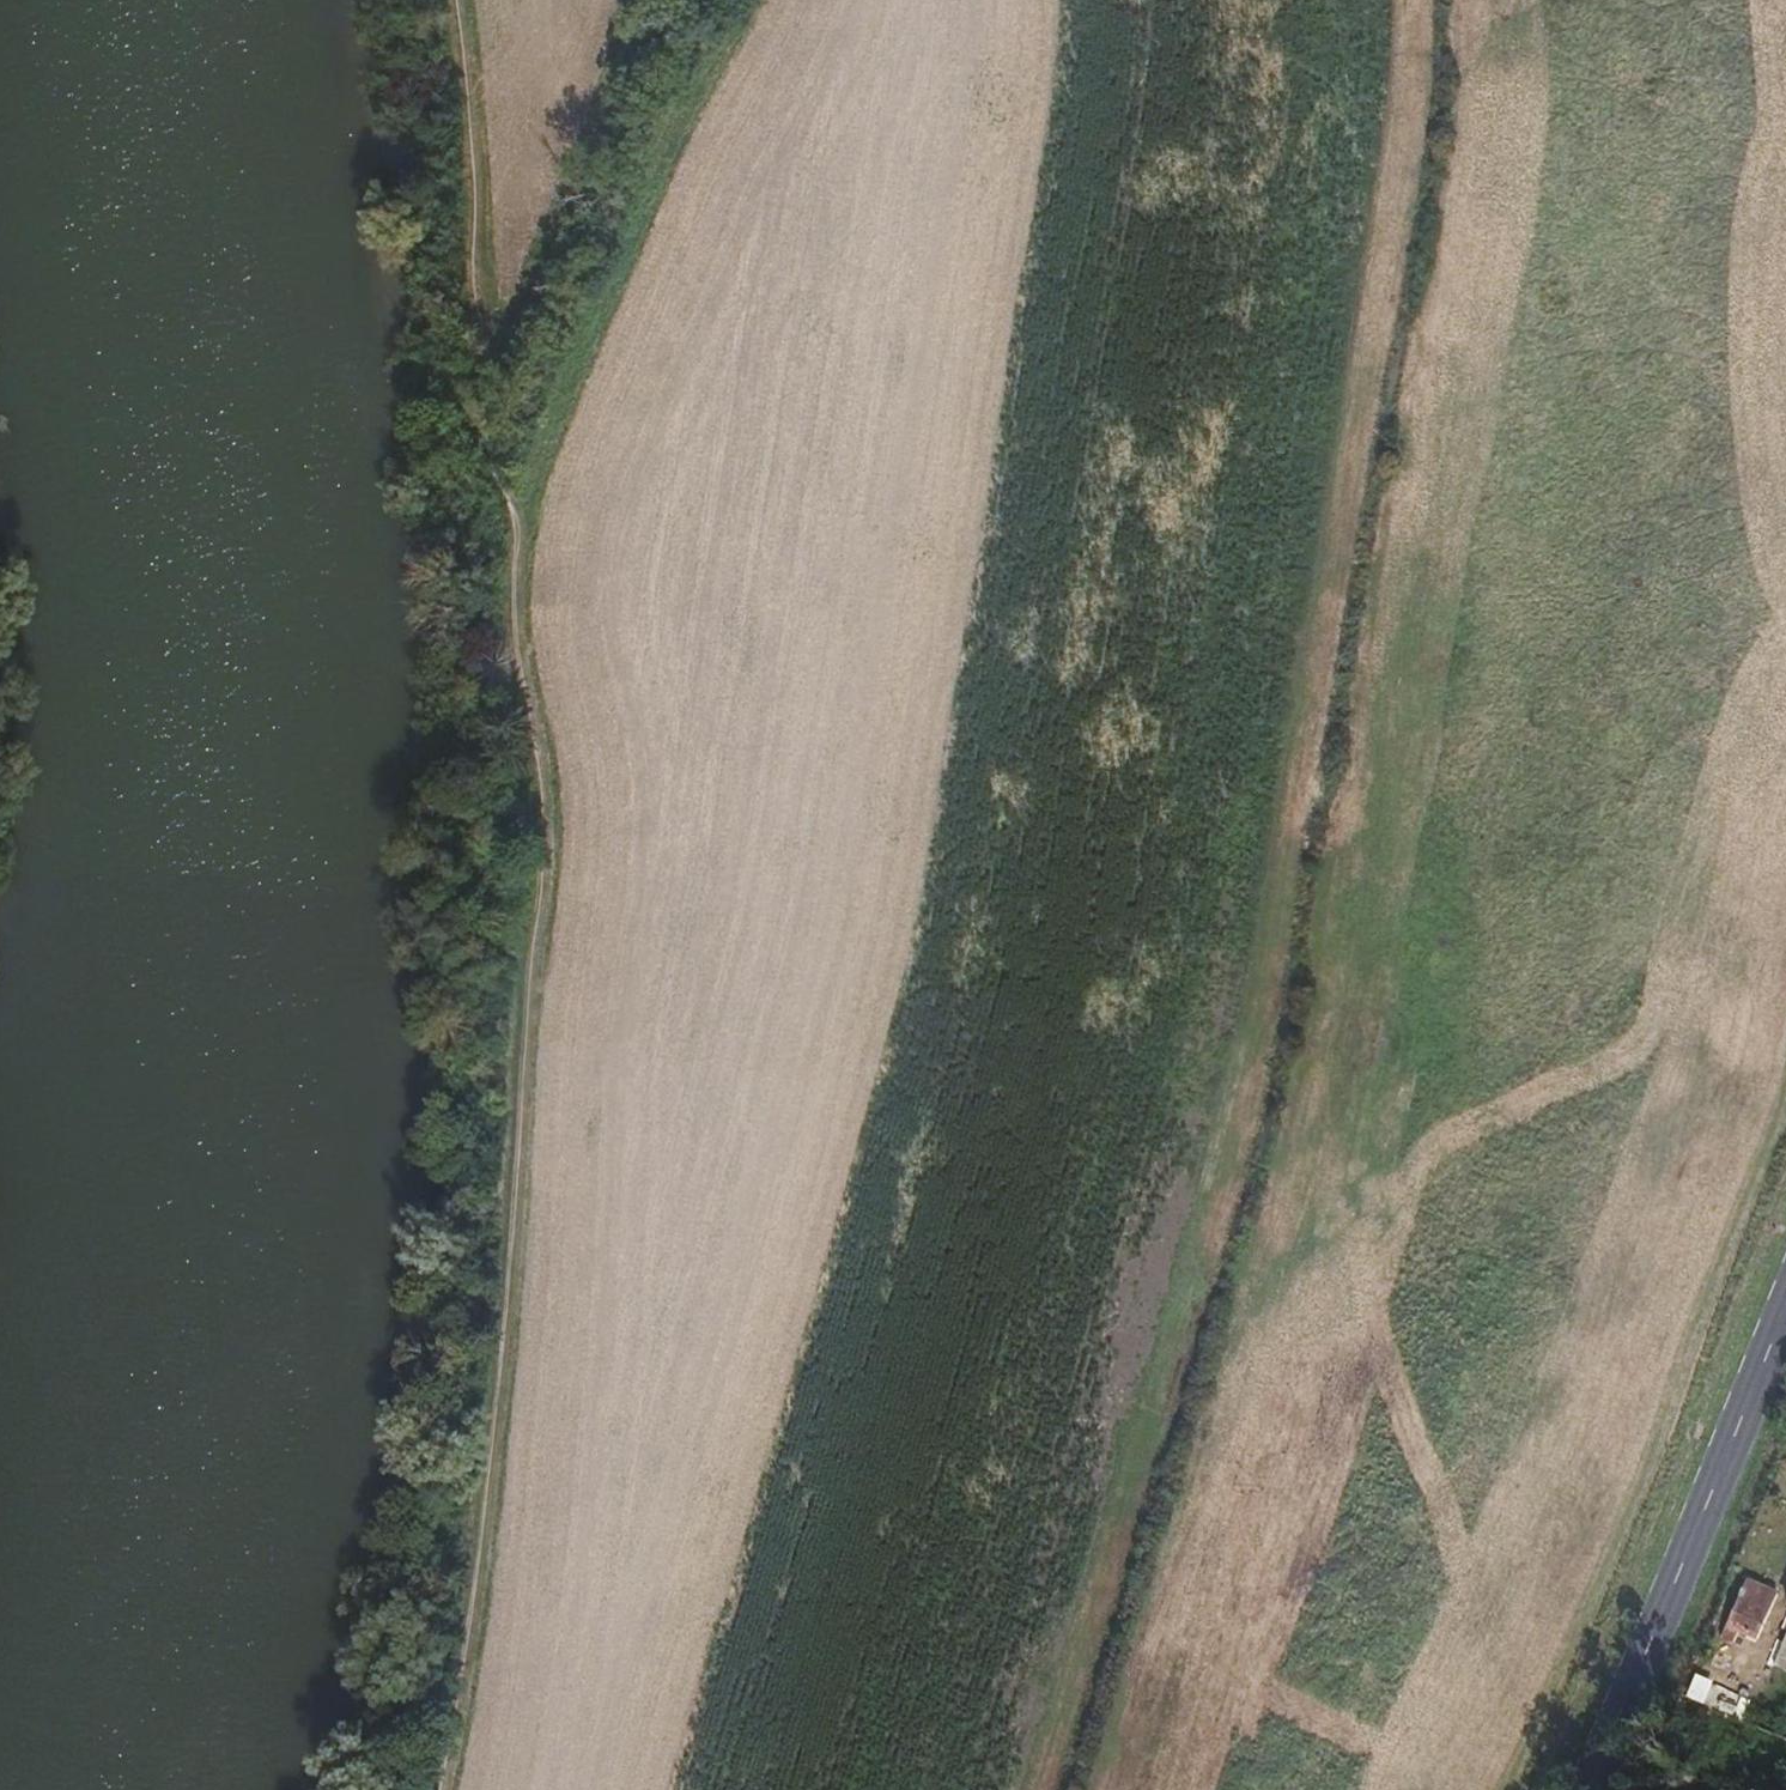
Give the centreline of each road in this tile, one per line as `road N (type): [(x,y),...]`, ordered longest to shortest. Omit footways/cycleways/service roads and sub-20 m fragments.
road 1 (primary): [(1589,1789),(1785,1316)]

